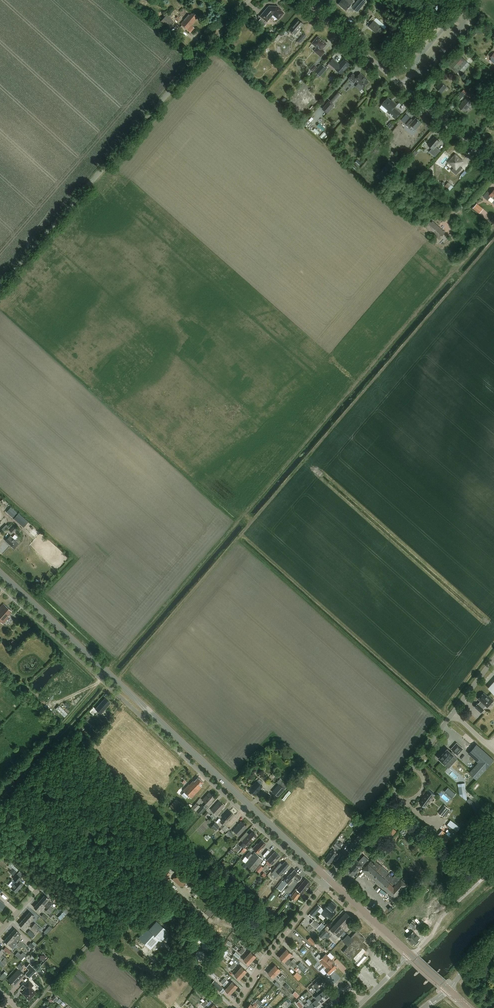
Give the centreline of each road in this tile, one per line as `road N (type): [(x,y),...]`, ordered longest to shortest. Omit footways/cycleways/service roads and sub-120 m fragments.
road 1 (secondary): [(329,879),(0,573)]
road 2 (unclassified): [(324,886),(0,585)]
road 3 (unclassified): [(0,289),(255,0)]
road 4 (unclassified): [(493,165),(304,0)]
road 5 (unclassified): [(329,879),(451,715)]
road 6 (residential): [(236,1007),(324,886)]

